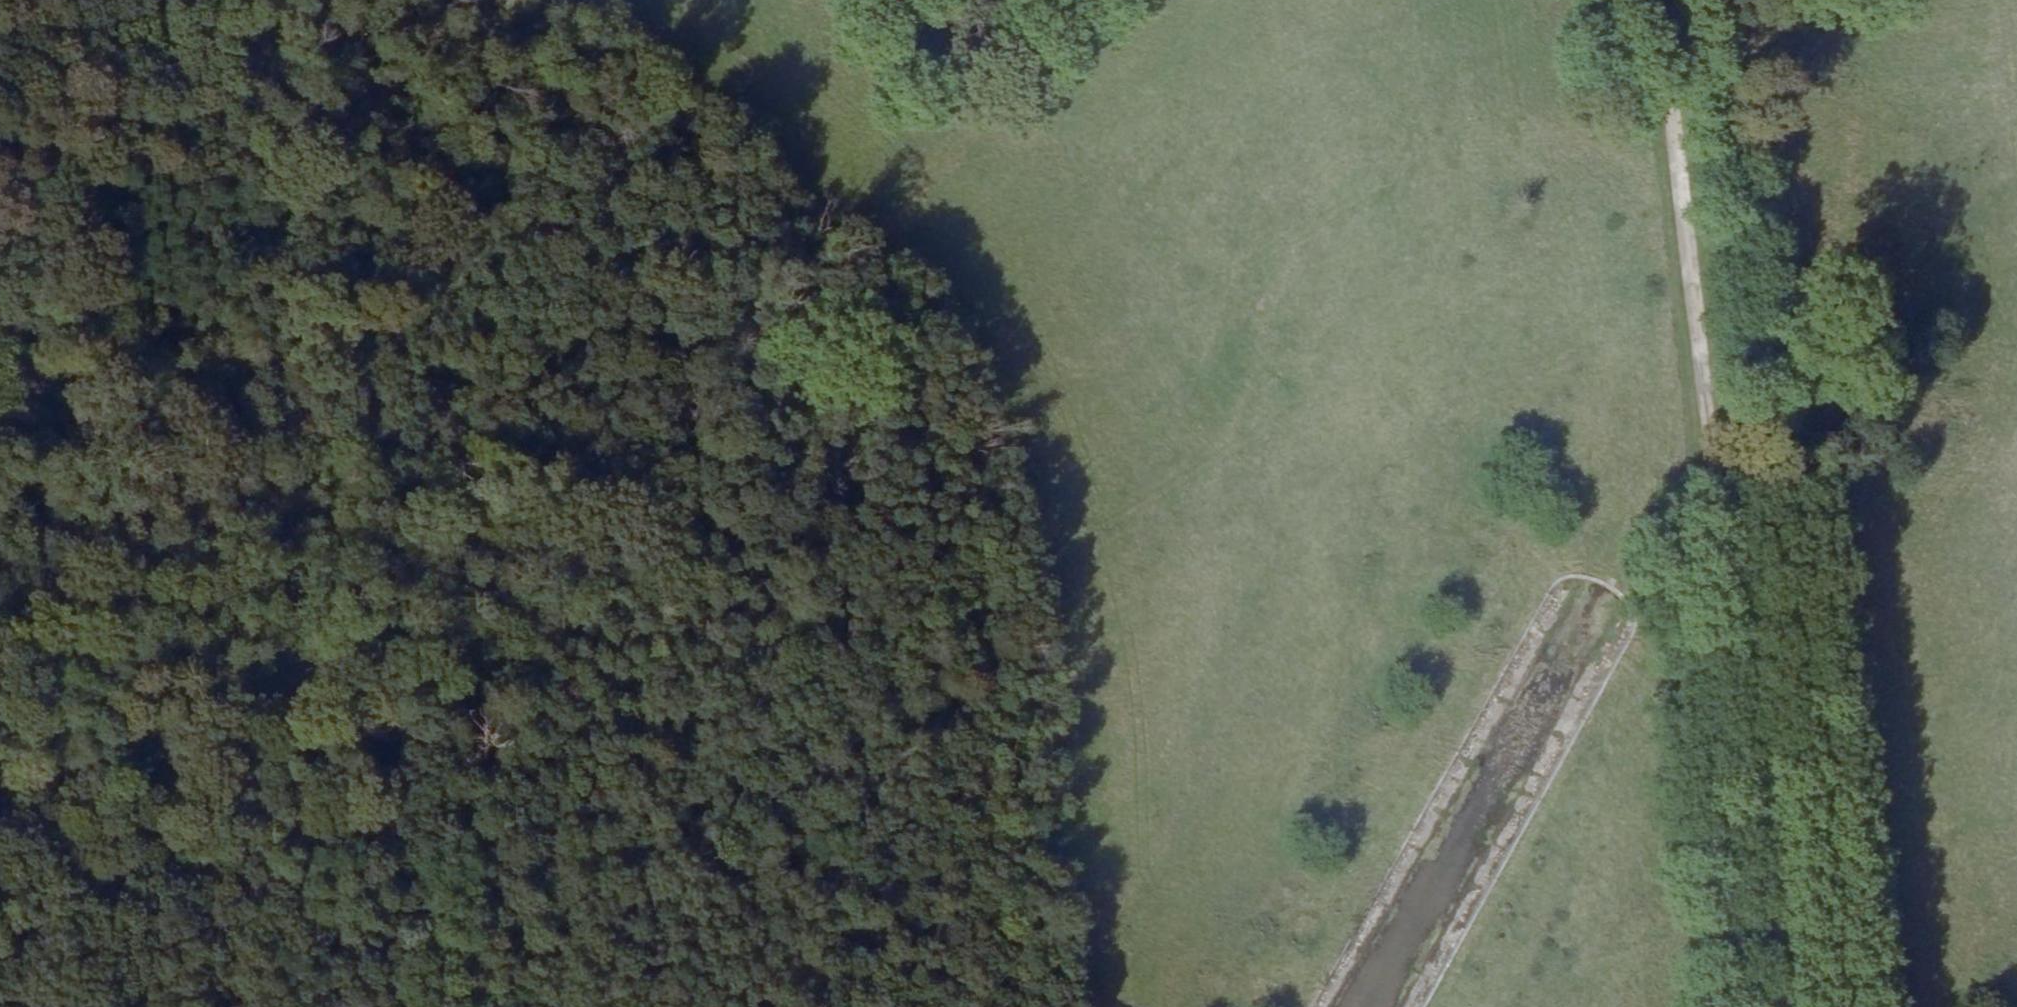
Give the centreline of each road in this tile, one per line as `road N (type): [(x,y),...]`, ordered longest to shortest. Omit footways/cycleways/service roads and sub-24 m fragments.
road 1 (track): [(1777,1006),(1671,164)]
road 2 (unclassified): [(1650,0),(1671,164)]

